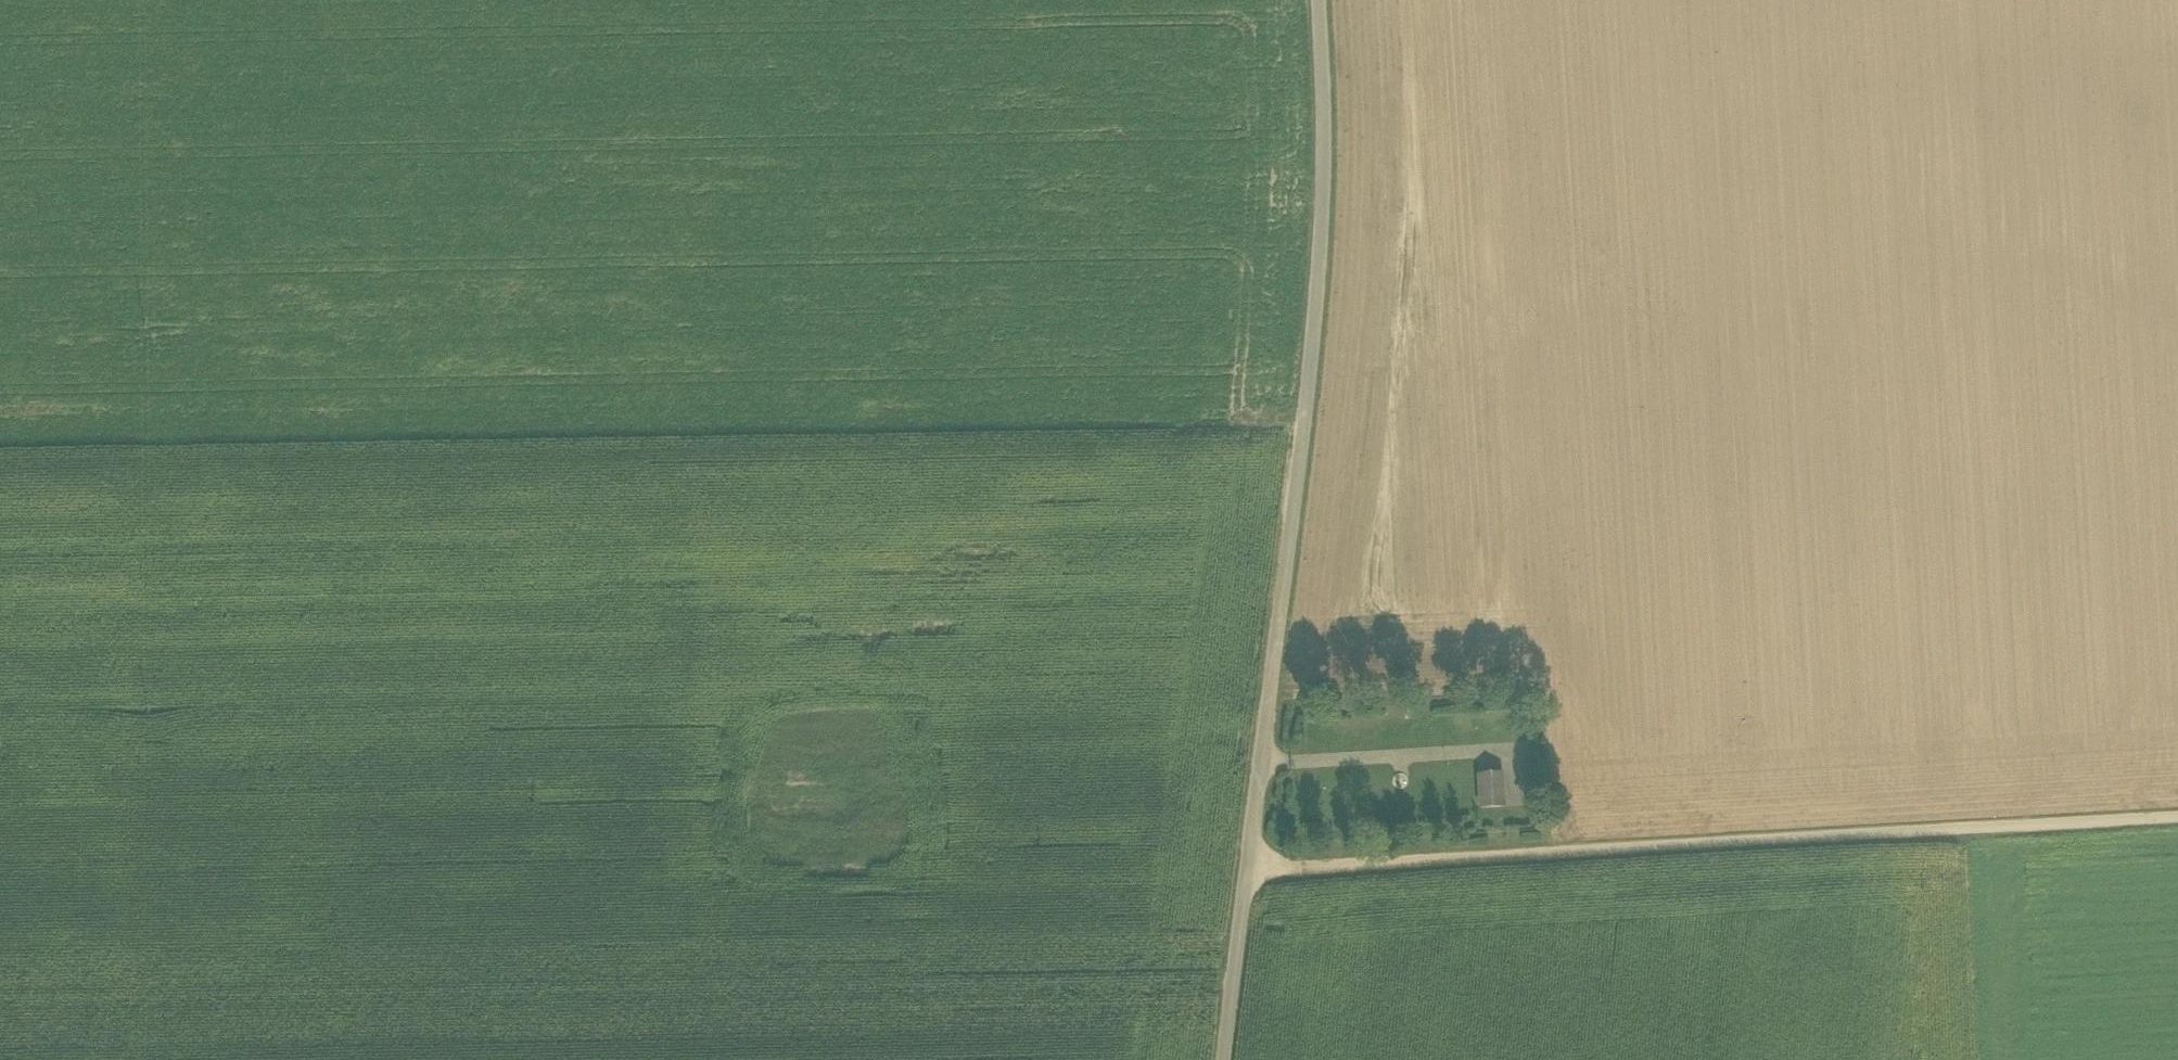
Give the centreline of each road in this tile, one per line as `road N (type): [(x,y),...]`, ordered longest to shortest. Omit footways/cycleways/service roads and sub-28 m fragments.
road 1 (unclassified): [(1319,0),(1325,160),(1304,419),(1223,1059)]
road 2 (track): [(2177,819),(1246,873)]

